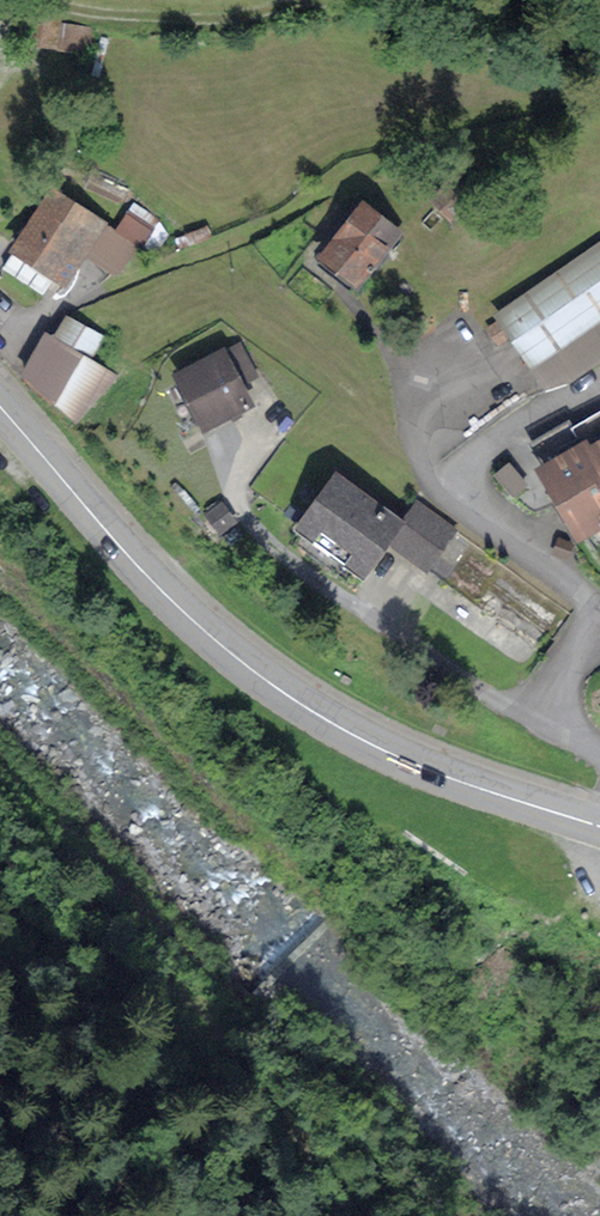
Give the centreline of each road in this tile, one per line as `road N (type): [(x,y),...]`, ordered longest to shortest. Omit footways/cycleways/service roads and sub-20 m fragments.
road 1 (primary): [(0,407),(139,567),(281,690),(427,770),(599,826)]
road 2 (track): [(0,79),(13,7),(33,1),(89,13),(209,18),(308,1),(599,90)]
road 3 (track): [(364,1215),(237,1064),(215,1017),(79,939),(0,882)]

